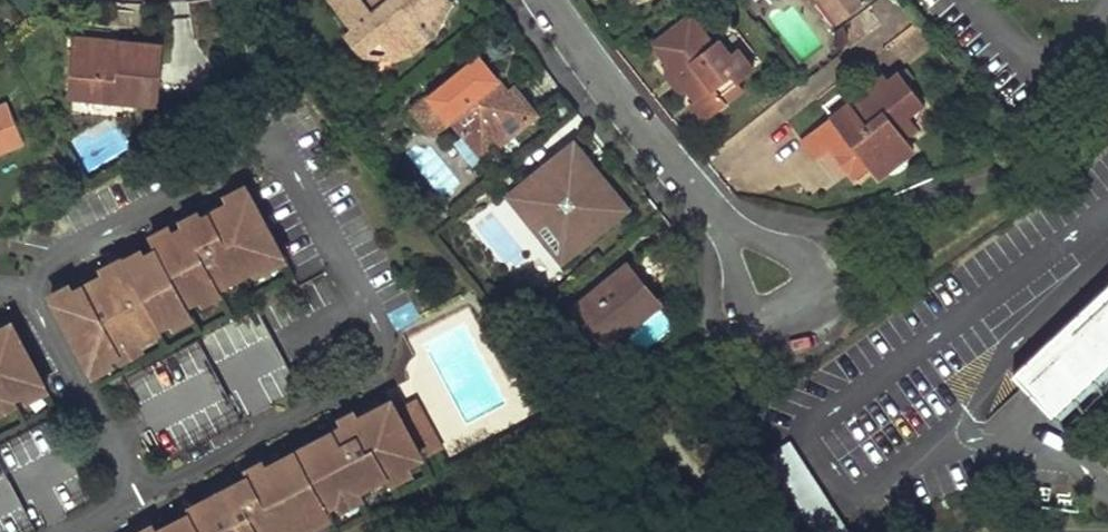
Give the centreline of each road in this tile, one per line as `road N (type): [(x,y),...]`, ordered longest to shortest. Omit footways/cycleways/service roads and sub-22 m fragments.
road 1 (residential): [(731,235),(545,0)]
road 2 (residential): [(785,325),(820,304),(817,266),(771,241),(731,235)]
road 3 (residential): [(731,235),(742,302),(753,317),(785,325)]

